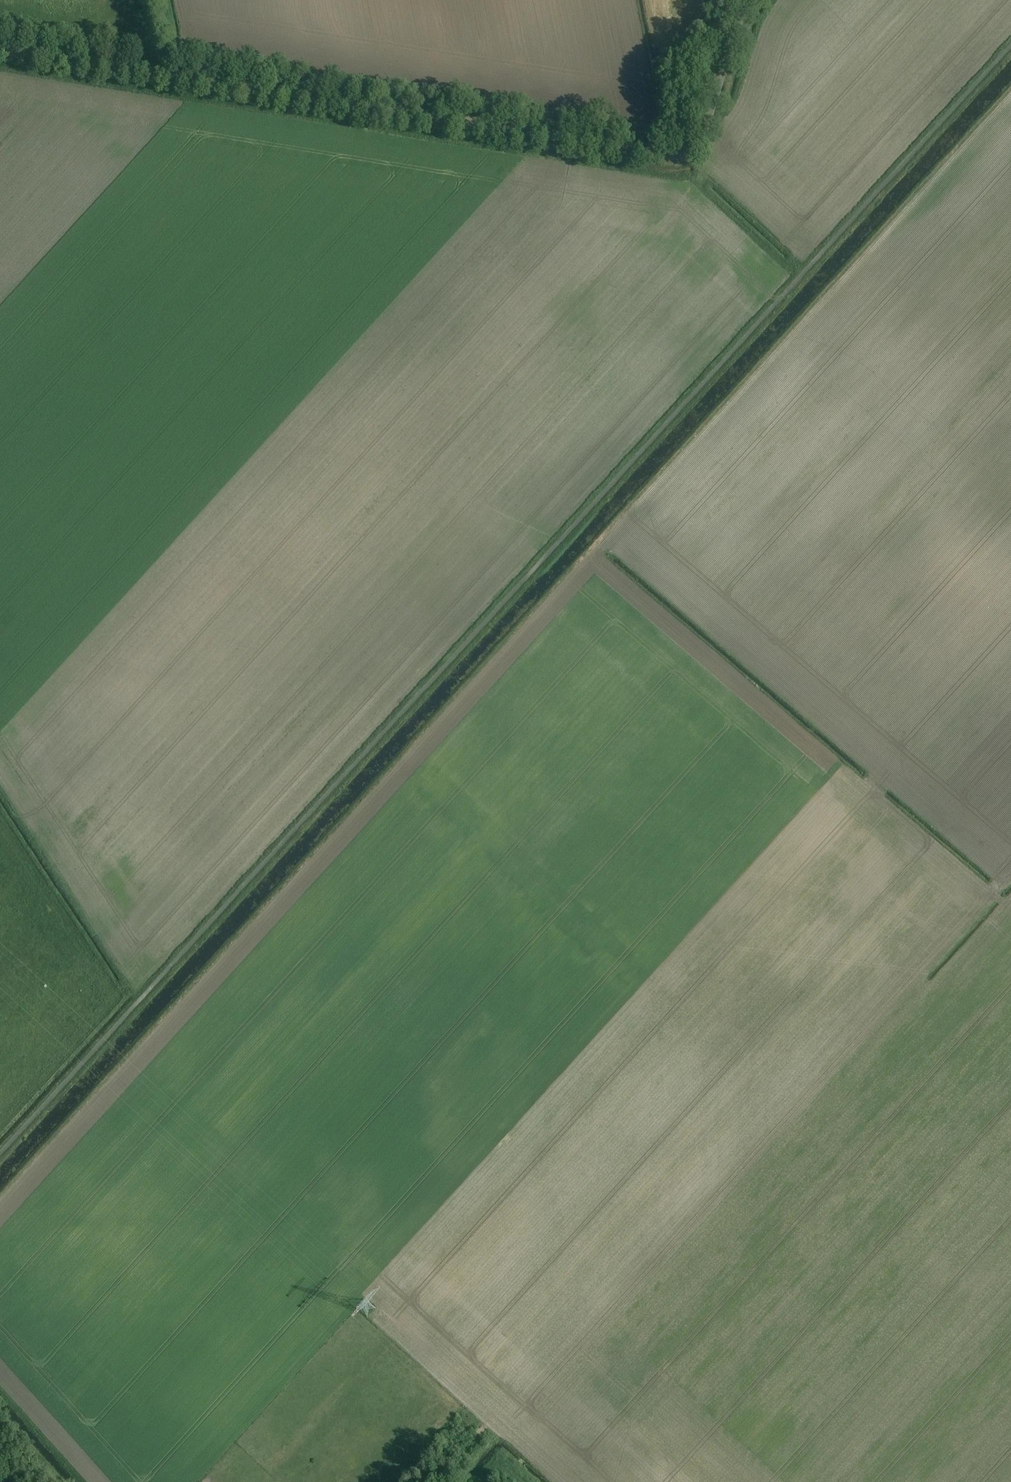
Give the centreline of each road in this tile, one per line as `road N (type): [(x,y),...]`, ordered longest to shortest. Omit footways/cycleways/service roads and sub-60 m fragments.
road 1 (track): [(0,1198),(1010,91)]
road 2 (unclassified): [(0,47),(680,153),(704,135),(750,0)]

